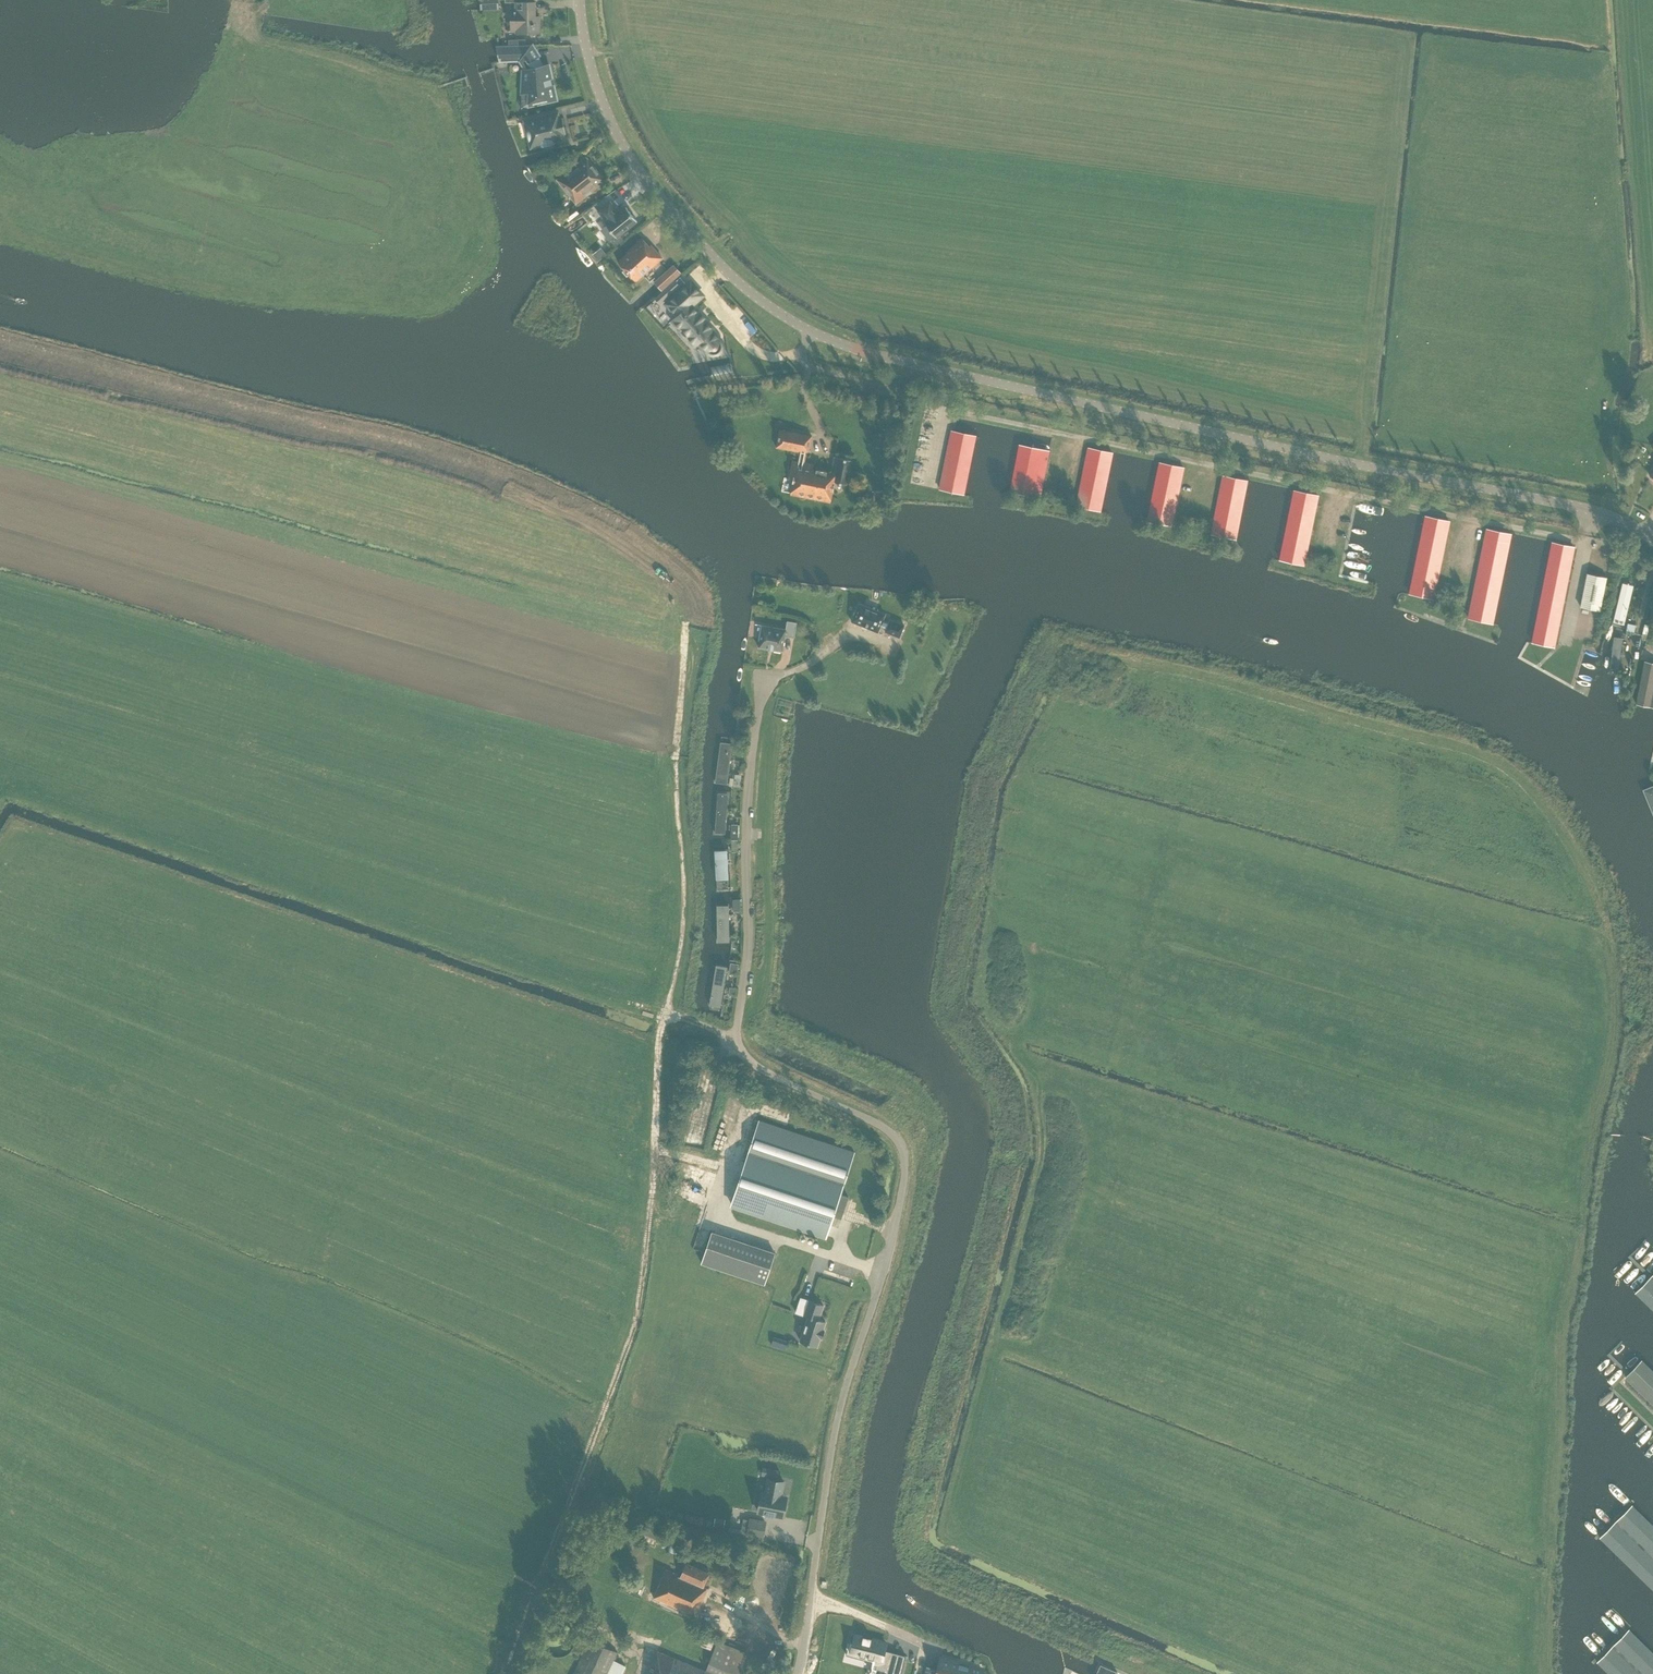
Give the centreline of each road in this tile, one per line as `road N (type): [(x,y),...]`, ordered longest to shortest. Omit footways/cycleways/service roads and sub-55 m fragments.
road 1 (tertiary): [(1652,540),(1575,507),(932,368),(805,329),(720,265),(636,167),(596,88),(580,0)]
road 2 (residential): [(811,1600),(832,1437),(890,1245),(904,1156),(892,1132),(759,1069),(738,1046),(748,949),(750,774),(756,722),(773,683)]
road 3 (residential): [(811,1600),(926,1645)]

